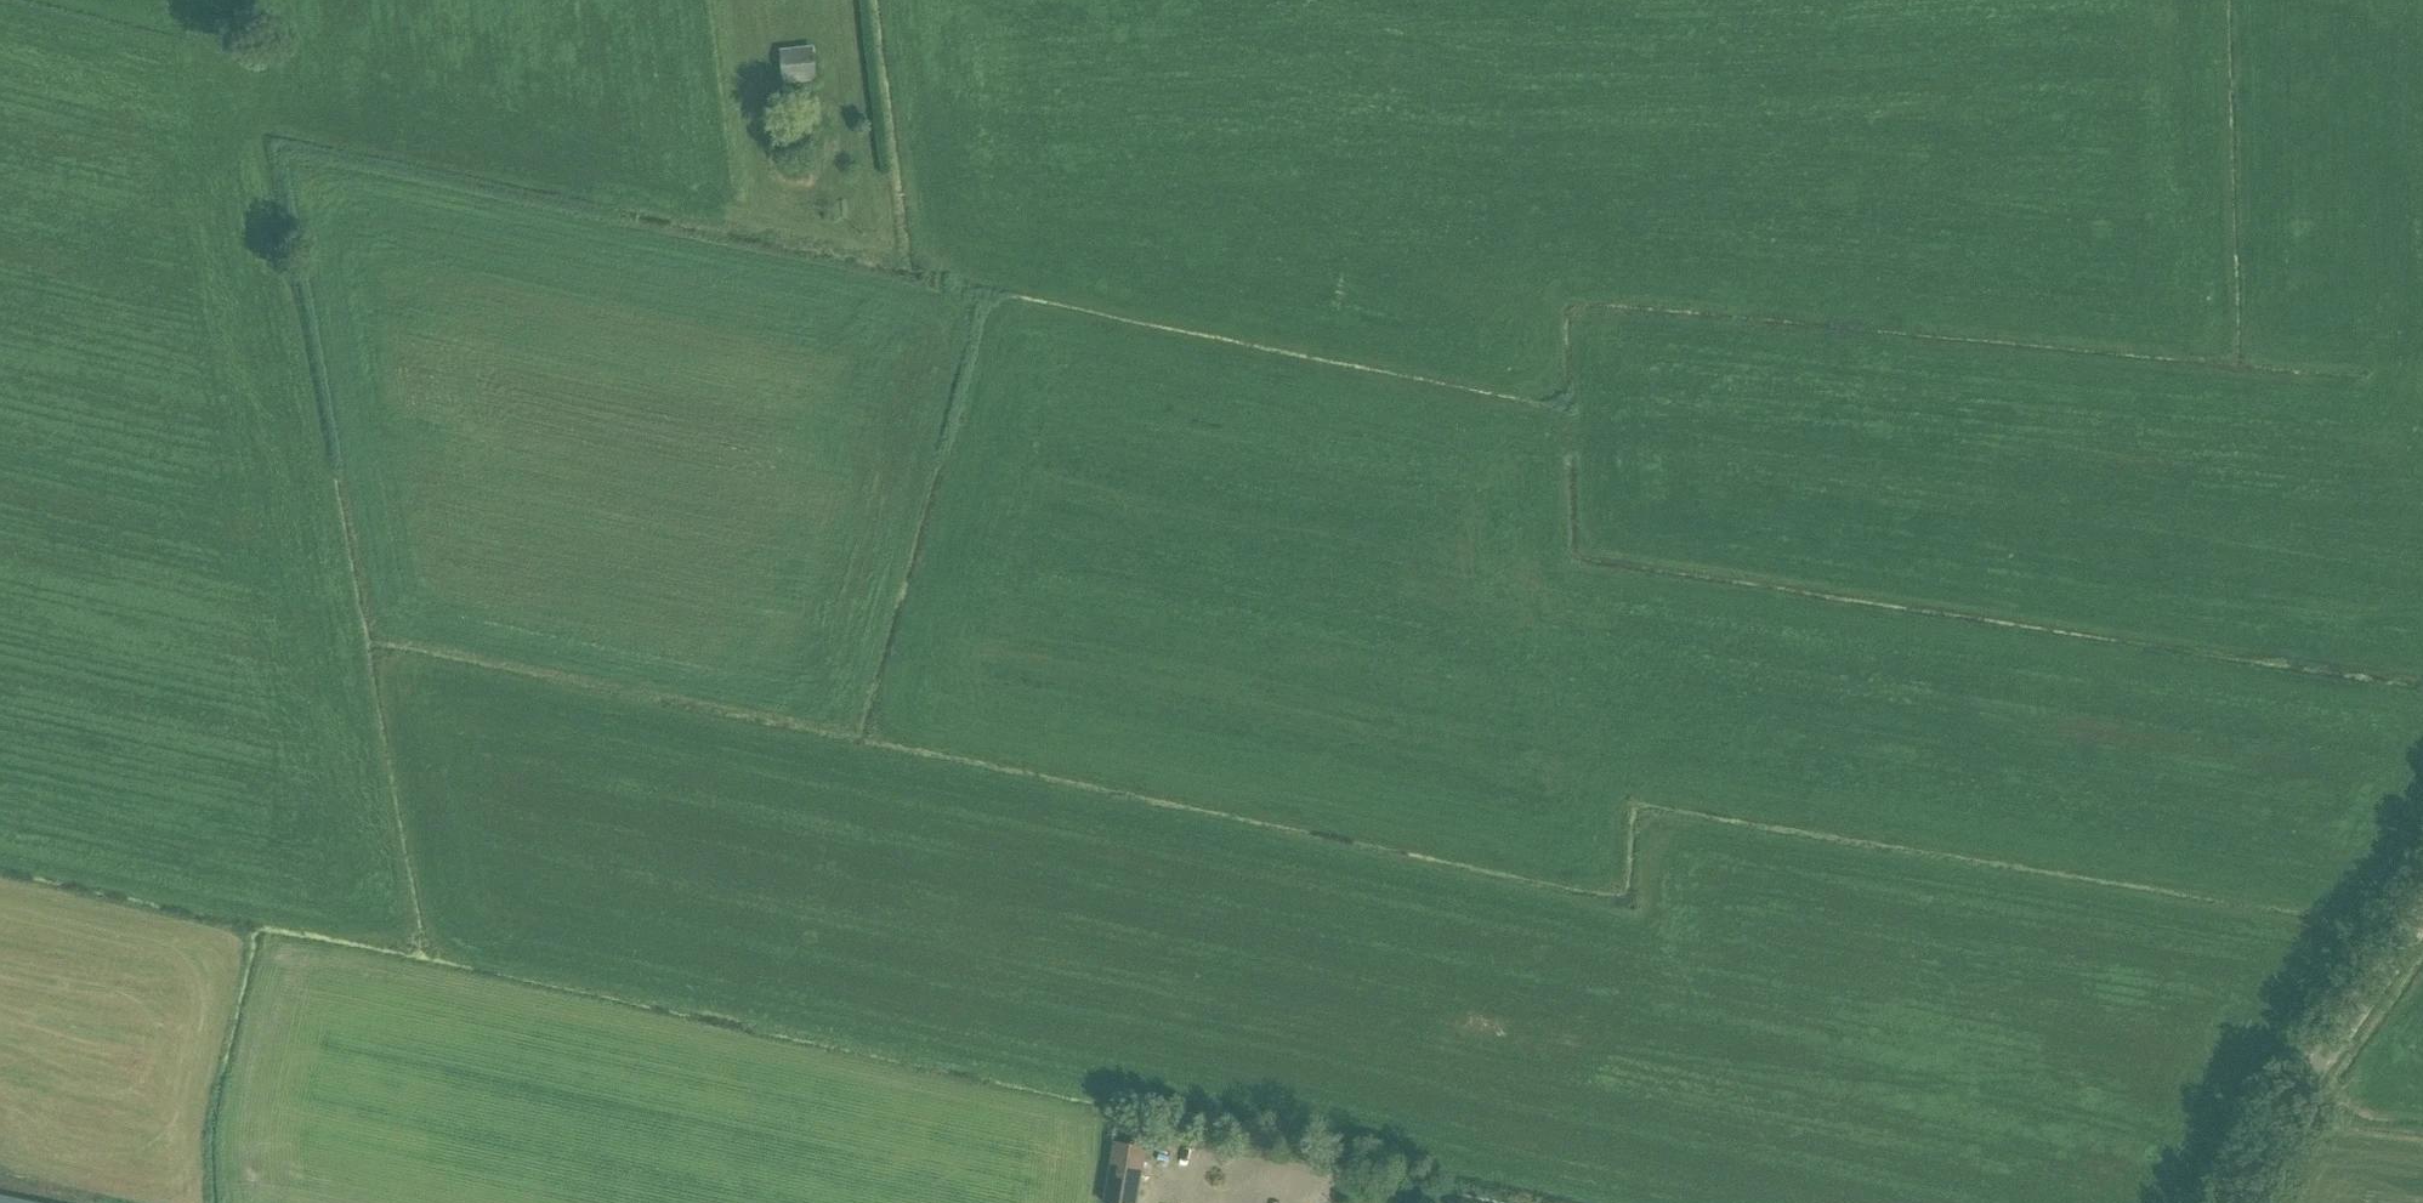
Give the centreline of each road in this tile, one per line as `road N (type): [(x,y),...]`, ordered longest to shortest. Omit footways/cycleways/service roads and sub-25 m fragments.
road 1 (tertiary): [(2247,1202),(2422,921)]

